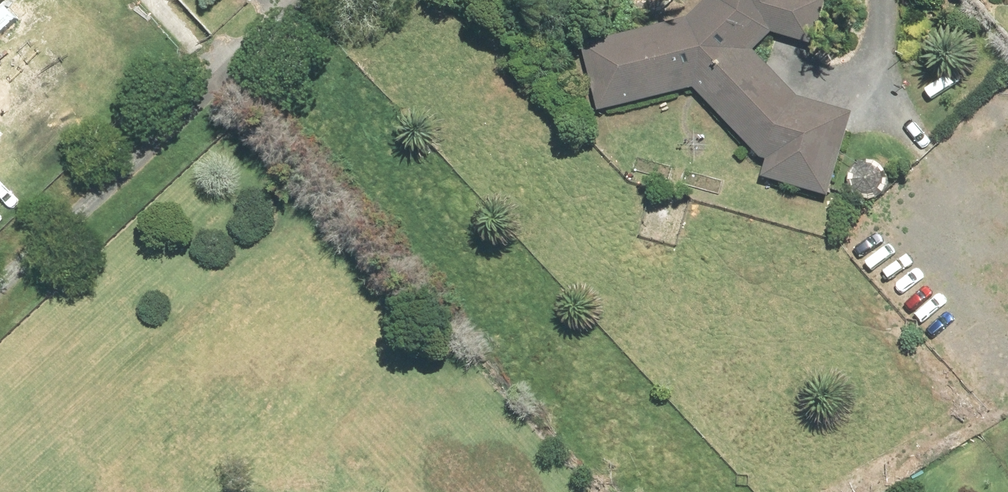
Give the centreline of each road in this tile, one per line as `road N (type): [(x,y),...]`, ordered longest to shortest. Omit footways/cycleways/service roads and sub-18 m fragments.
road 1 (track): [(0,281),(251,53)]
road 2 (track): [(864,66),(1007,238)]
road 3 (track): [(876,0),(879,19),(864,66),(842,82),(815,77),(798,57),(808,0)]
road 4 (track): [(195,48),(251,53),(314,0)]

